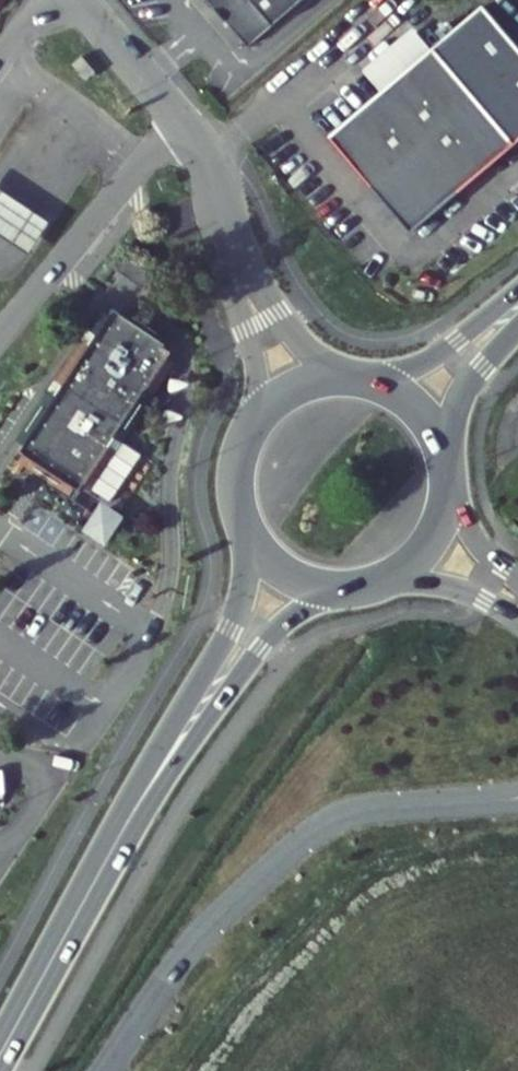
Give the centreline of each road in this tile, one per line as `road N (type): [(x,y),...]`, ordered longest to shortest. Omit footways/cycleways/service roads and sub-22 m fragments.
road 1 (primary): [(0,1058),(149,787)]
road 2 (primary): [(149,787),(284,623),(349,591)]
road 3 (primary): [(247,535),(234,624),(149,787)]
road 4 (unclassified): [(223,213),(180,119),(81,0)]
road 5 (unclassified): [(223,213),(254,359),(252,424)]
road 6 (unclassified): [(339,376),(284,320),(223,213)]
road 7 (primary): [(349,591),(386,582),(426,550),(448,504),(445,453)]
road 8 (primary): [(517,290),(438,355),(364,379)]
road 9 (primary): [(445,453),(474,384),(517,329)]
road 10 (primary): [(247,535),(290,578),(349,591)]

